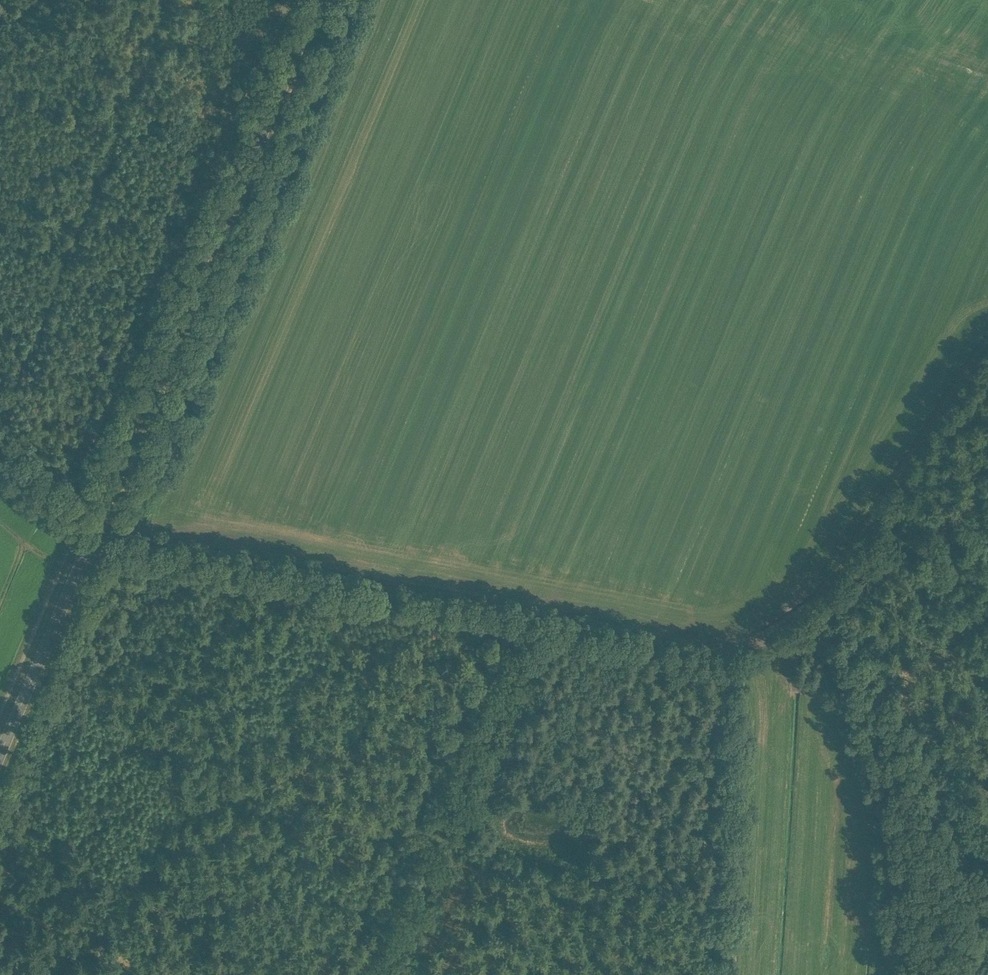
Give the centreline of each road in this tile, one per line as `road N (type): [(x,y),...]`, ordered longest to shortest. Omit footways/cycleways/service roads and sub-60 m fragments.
road 1 (secondary): [(0,755),(319,0)]

